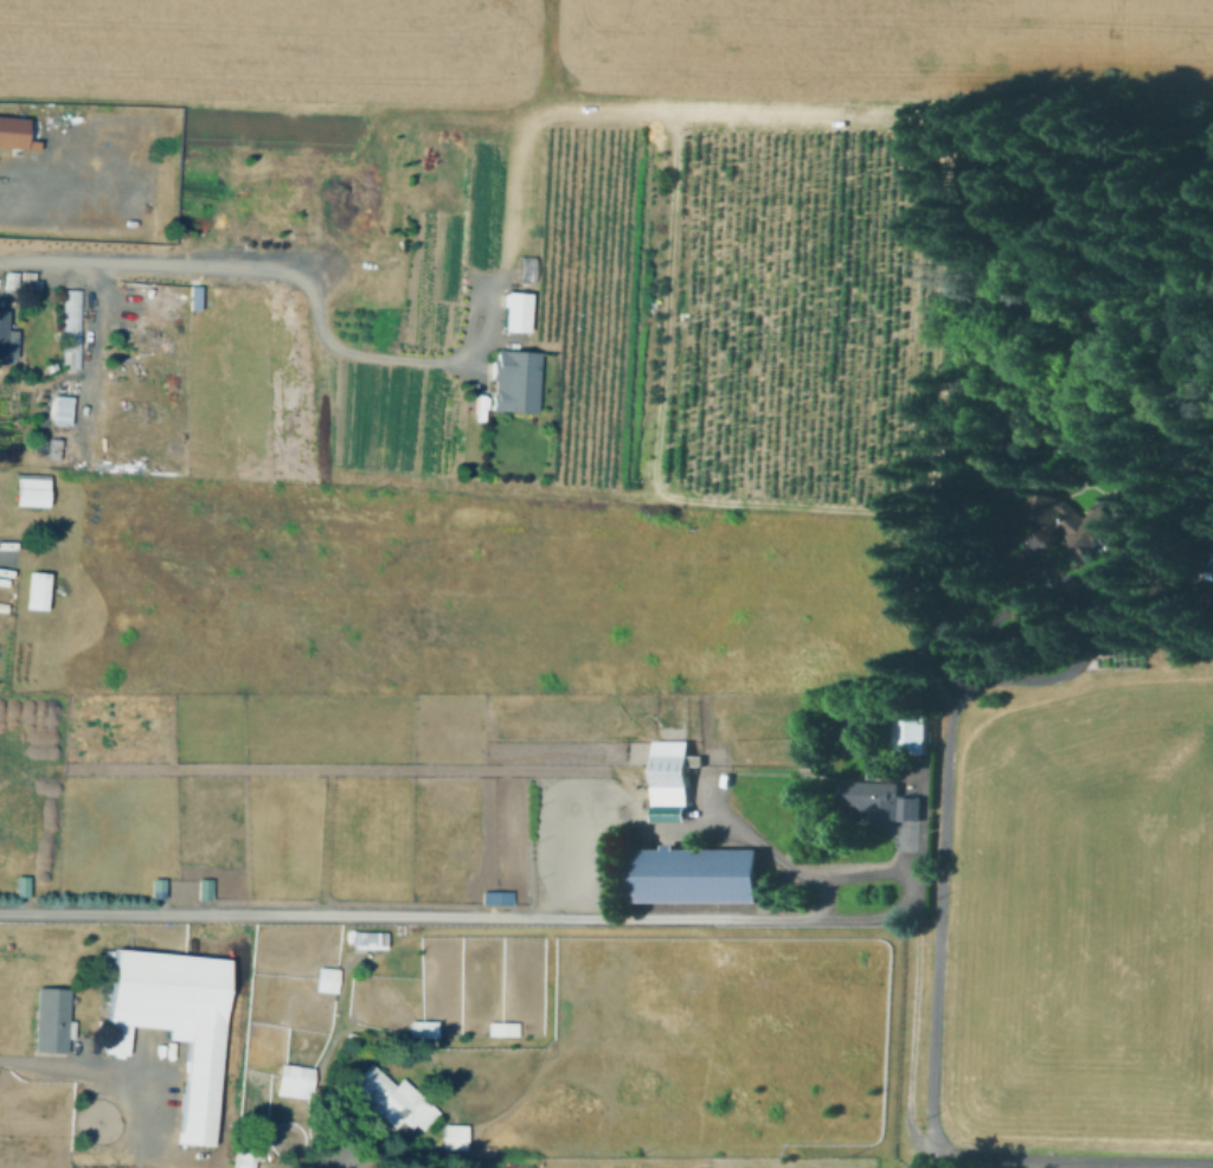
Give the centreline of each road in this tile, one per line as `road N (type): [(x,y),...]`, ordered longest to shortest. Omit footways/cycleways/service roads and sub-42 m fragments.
road 1 (track): [(323,336),(320,426),(323,461),(334,473),(930,512)]
road 2 (track): [(654,495),(675,121),(637,115),(535,122),(519,150),(502,265)]
road 3 (track): [(0,521),(227,511),(566,538)]
road 4 (track): [(566,538),(667,532),(702,541),(702,553),(692,564),(566,538)]
road 5 (residential): [(1212,1165),(946,1161)]

